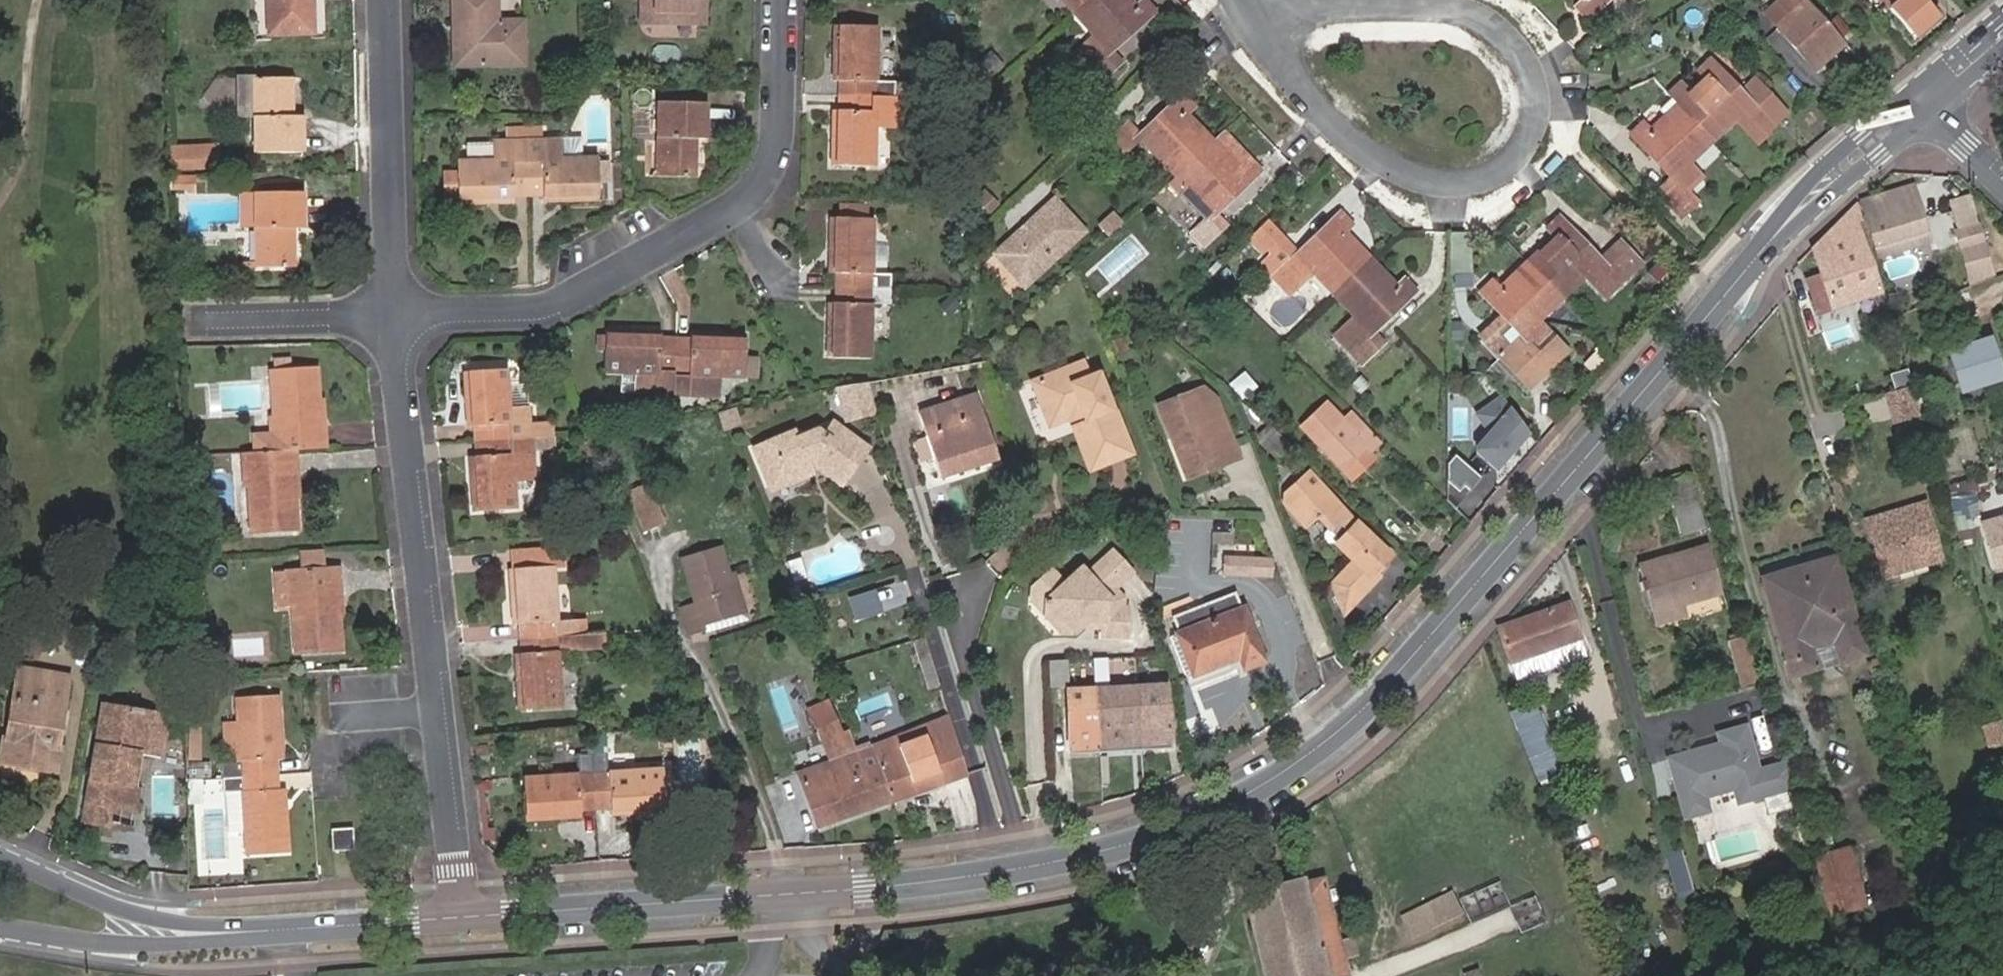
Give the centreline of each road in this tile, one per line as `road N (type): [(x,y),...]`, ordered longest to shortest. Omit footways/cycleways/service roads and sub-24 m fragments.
road 1 (tertiary): [(1920,98),(1763,251),(1360,713),(1224,809),(1156,837),(967,877),(463,918)]
road 2 (residential): [(1259,22),(1306,89),(1385,167),(1447,186),(1510,172),(1539,127),(1541,102),(1524,57),(1474,19),(1423,6),(1351,8)]
road 3 (residential): [(463,918),(394,318)]
road 4 (residential): [(781,0),(777,146),(743,201),(546,307),(394,318)]
road 5 (residential): [(394,318),(387,0)]
road 6 (tertiary): [(294,930),(153,914),(0,848)]
road 7 (tertiary): [(0,930),(120,948),(294,930)]
road 8 (residential): [(394,318),(199,321)]
road 9 (tertiary): [(463,918),(294,930)]

